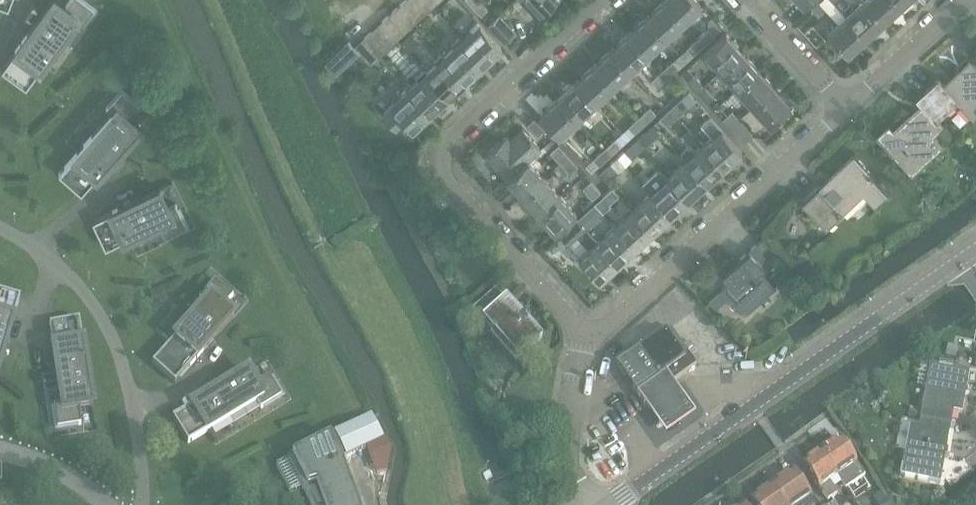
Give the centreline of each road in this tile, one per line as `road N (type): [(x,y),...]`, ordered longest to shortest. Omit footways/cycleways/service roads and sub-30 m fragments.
road 1 (residential): [(584,332),(441,181),(448,140),(603,0)]
road 2 (residential): [(612,504),(975,249)]
road 3 (residential): [(584,332),(614,322),(842,111)]
road 4 (residential): [(144,504),(134,416),(112,335),(72,282),(0,226)]
road 5 (residential): [(583,504),(568,432),(584,332)]
road 6 (residential): [(842,111),(965,0)]
road 7 (residential): [(842,111),(743,0)]
road 8 (residential): [(0,452),(77,480),(106,504)]

